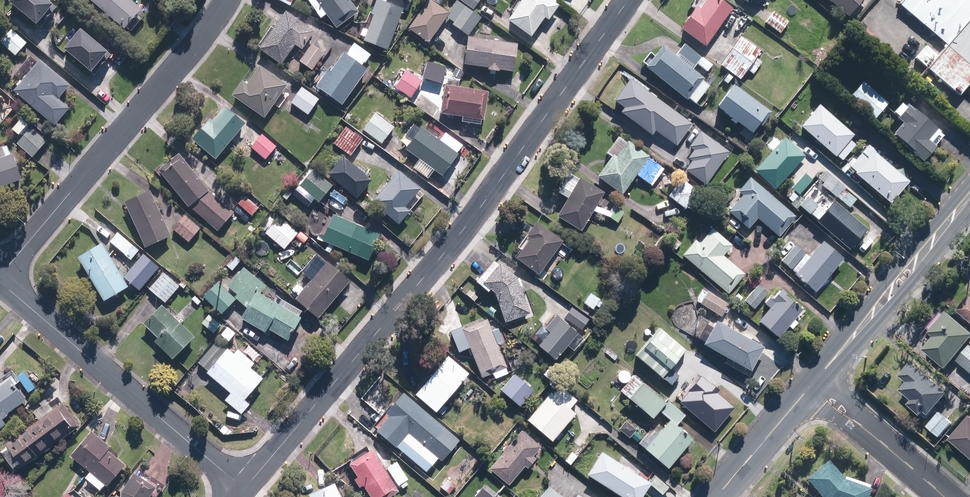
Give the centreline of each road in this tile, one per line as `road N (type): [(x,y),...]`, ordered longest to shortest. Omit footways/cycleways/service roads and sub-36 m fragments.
road 1 (residential): [(627,0),(467,223),(245,489)]
road 2 (residential): [(0,277),(199,43),(226,0)]
road 3 (residential): [(245,489),(0,283)]
road 4 (secondary): [(812,386),(969,201)]
road 5 (residential): [(942,496),(812,386)]
road 6 (secondary): [(718,496),(812,386)]

